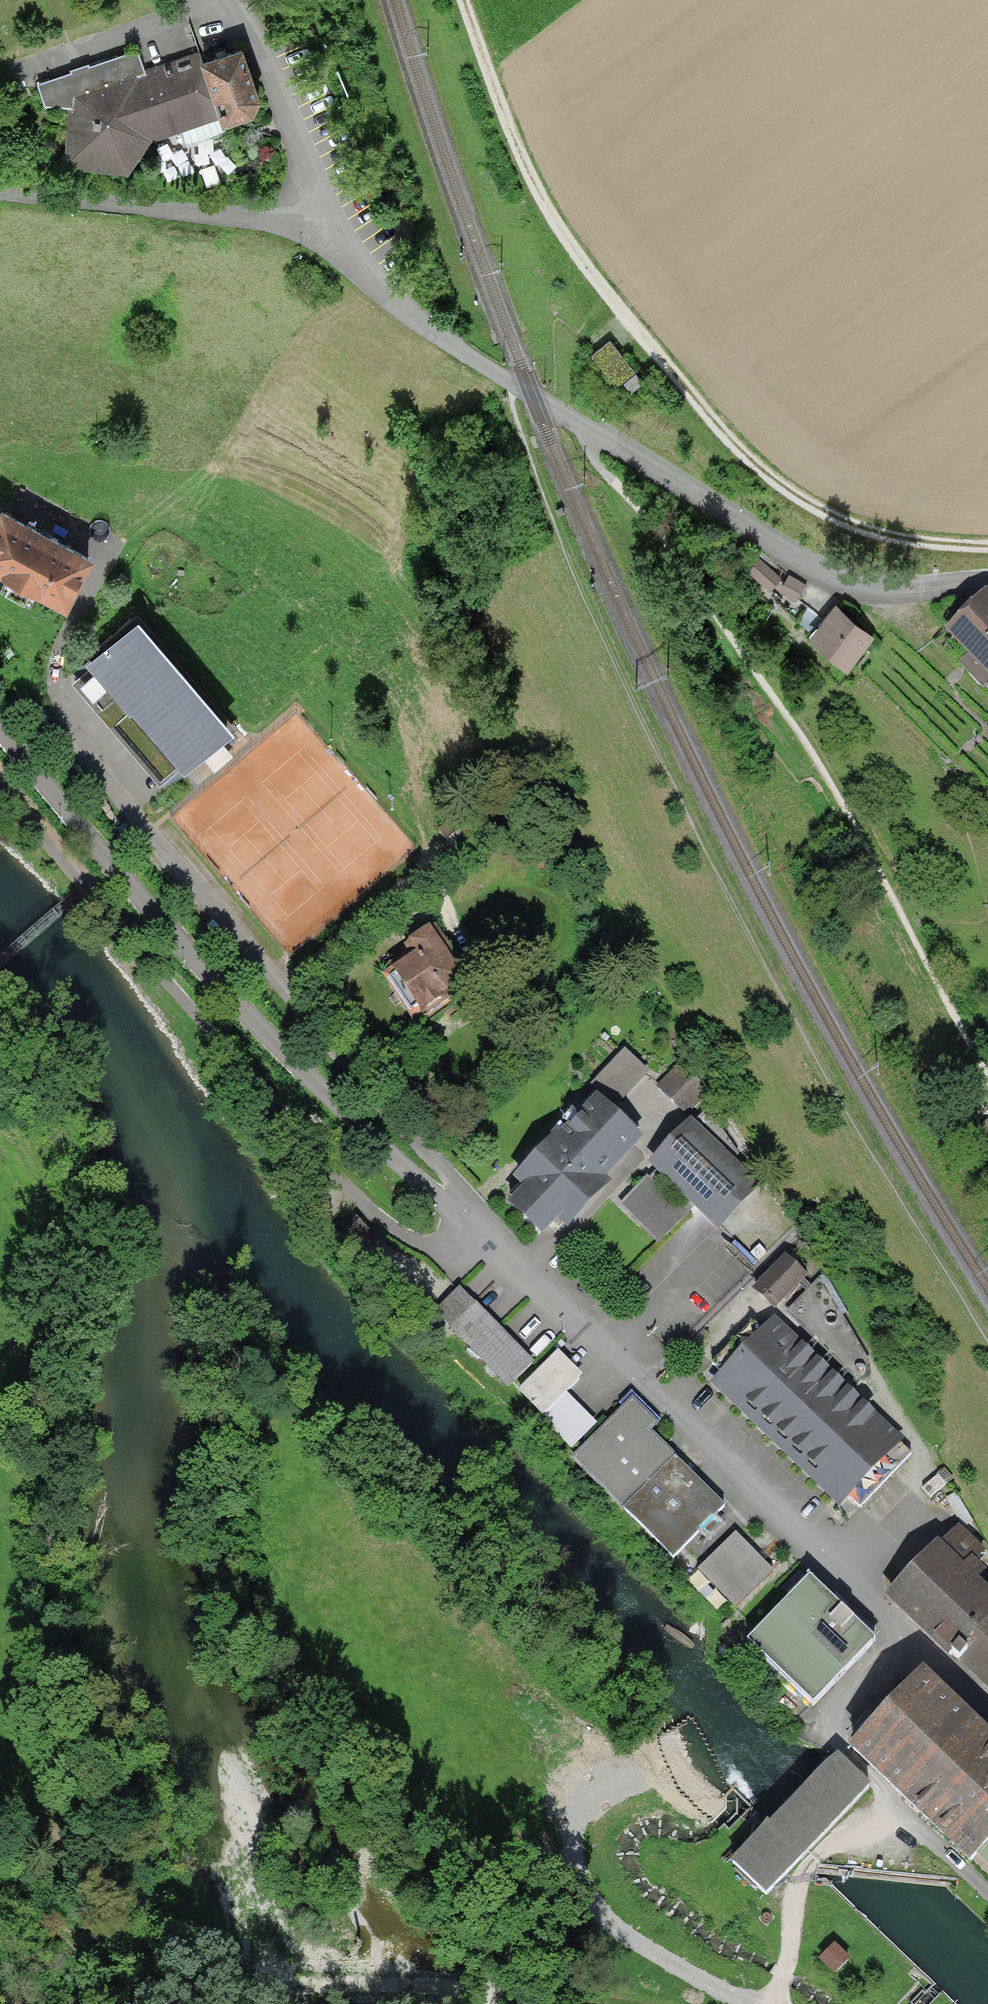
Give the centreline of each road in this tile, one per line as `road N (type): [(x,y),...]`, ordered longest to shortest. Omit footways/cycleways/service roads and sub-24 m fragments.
road 1 (residential): [(633,1383),(313,1090),(150,917),(0,735)]
road 2 (track): [(486,1241),(475,1210),(442,1168),(335,1060),(80,760),(51,708),(55,657),(109,545)]
road 3 (track): [(464,0),(513,141),(551,217),(756,468),(832,520),(908,540),(987,546)]
road 4 (residential): [(330,233),(376,288),(501,380),(812,561),(887,581),(987,579)]
road 5 (track): [(486,1241),(445,1250),(394,1228),(348,1190),(0,792)]
road 6 (residential): [(0,189),(330,233)]
road 7 (residential): [(223,0),(262,59),(330,233)]
road 8 (track): [(275,989),(438,854)]
road 9 (track): [(414,2003),(558,1995),(618,2003)]
road 10 (track): [(0,1883),(58,1935),(159,2003)]

